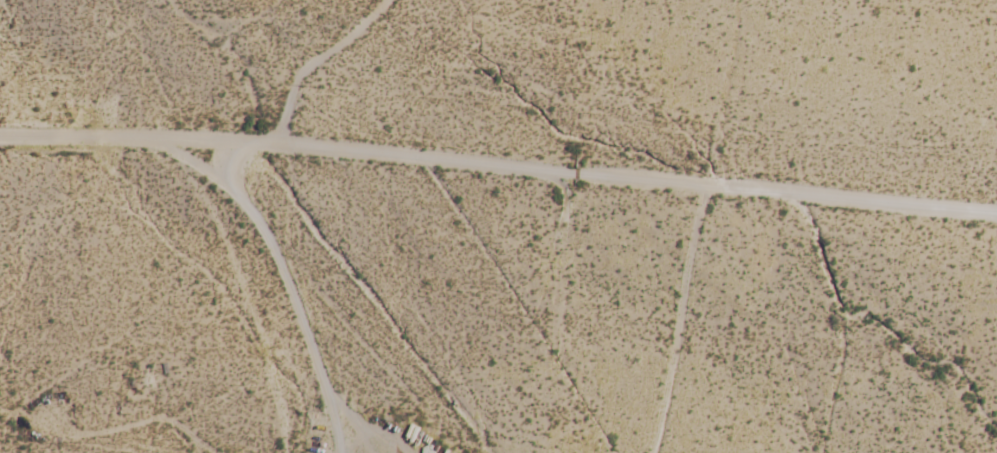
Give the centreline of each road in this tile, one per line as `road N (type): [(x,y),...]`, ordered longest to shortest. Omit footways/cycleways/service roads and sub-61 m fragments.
road 1 (residential): [(996,214),(277,146),(0,139)]
road 2 (residential): [(198,141),(259,187),(280,226),(311,295),(349,452)]
road 3 (residential): [(651,452),(701,187)]
road 4 (residential): [(277,146),(296,95),(404,0)]

